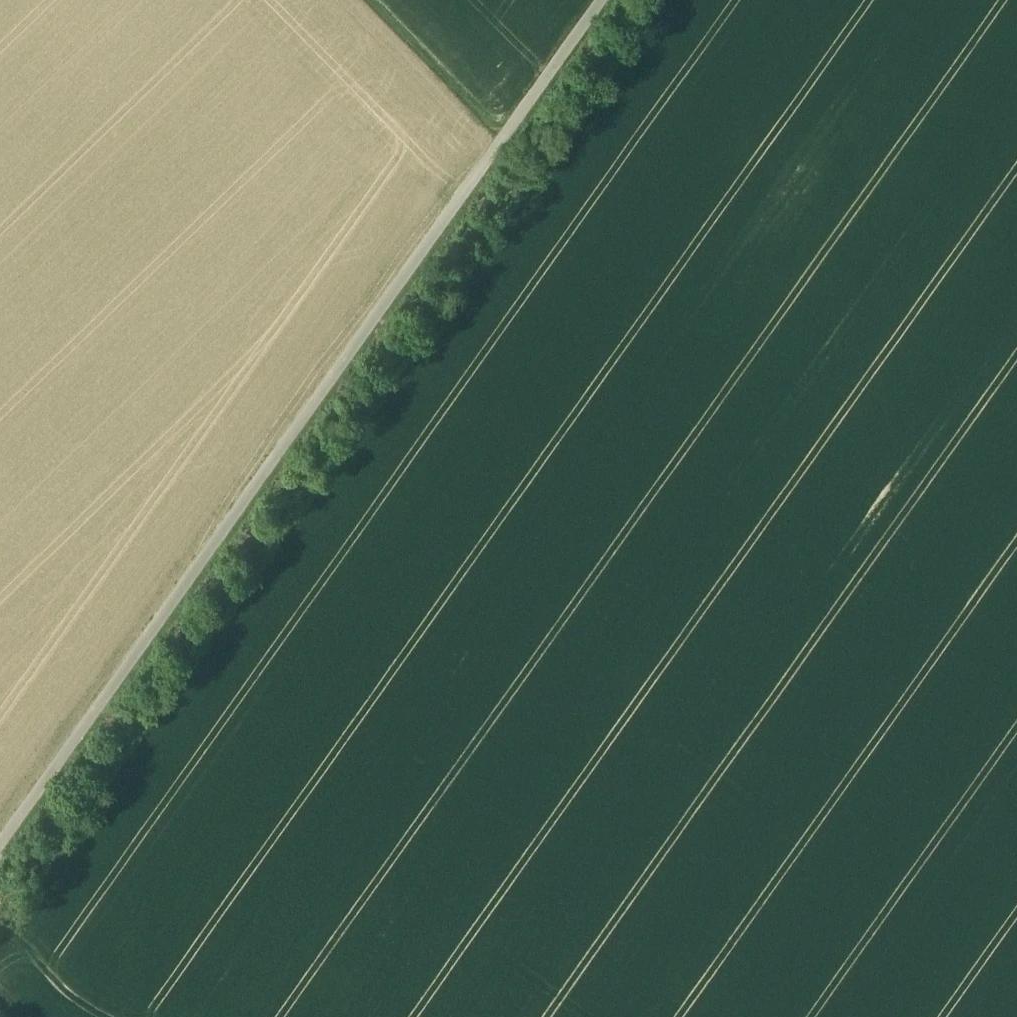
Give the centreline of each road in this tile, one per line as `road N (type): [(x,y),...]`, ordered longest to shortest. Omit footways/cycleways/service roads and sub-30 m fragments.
road 1 (track): [(602,0),(0,844)]
road 2 (track): [(505,136),(372,0)]

